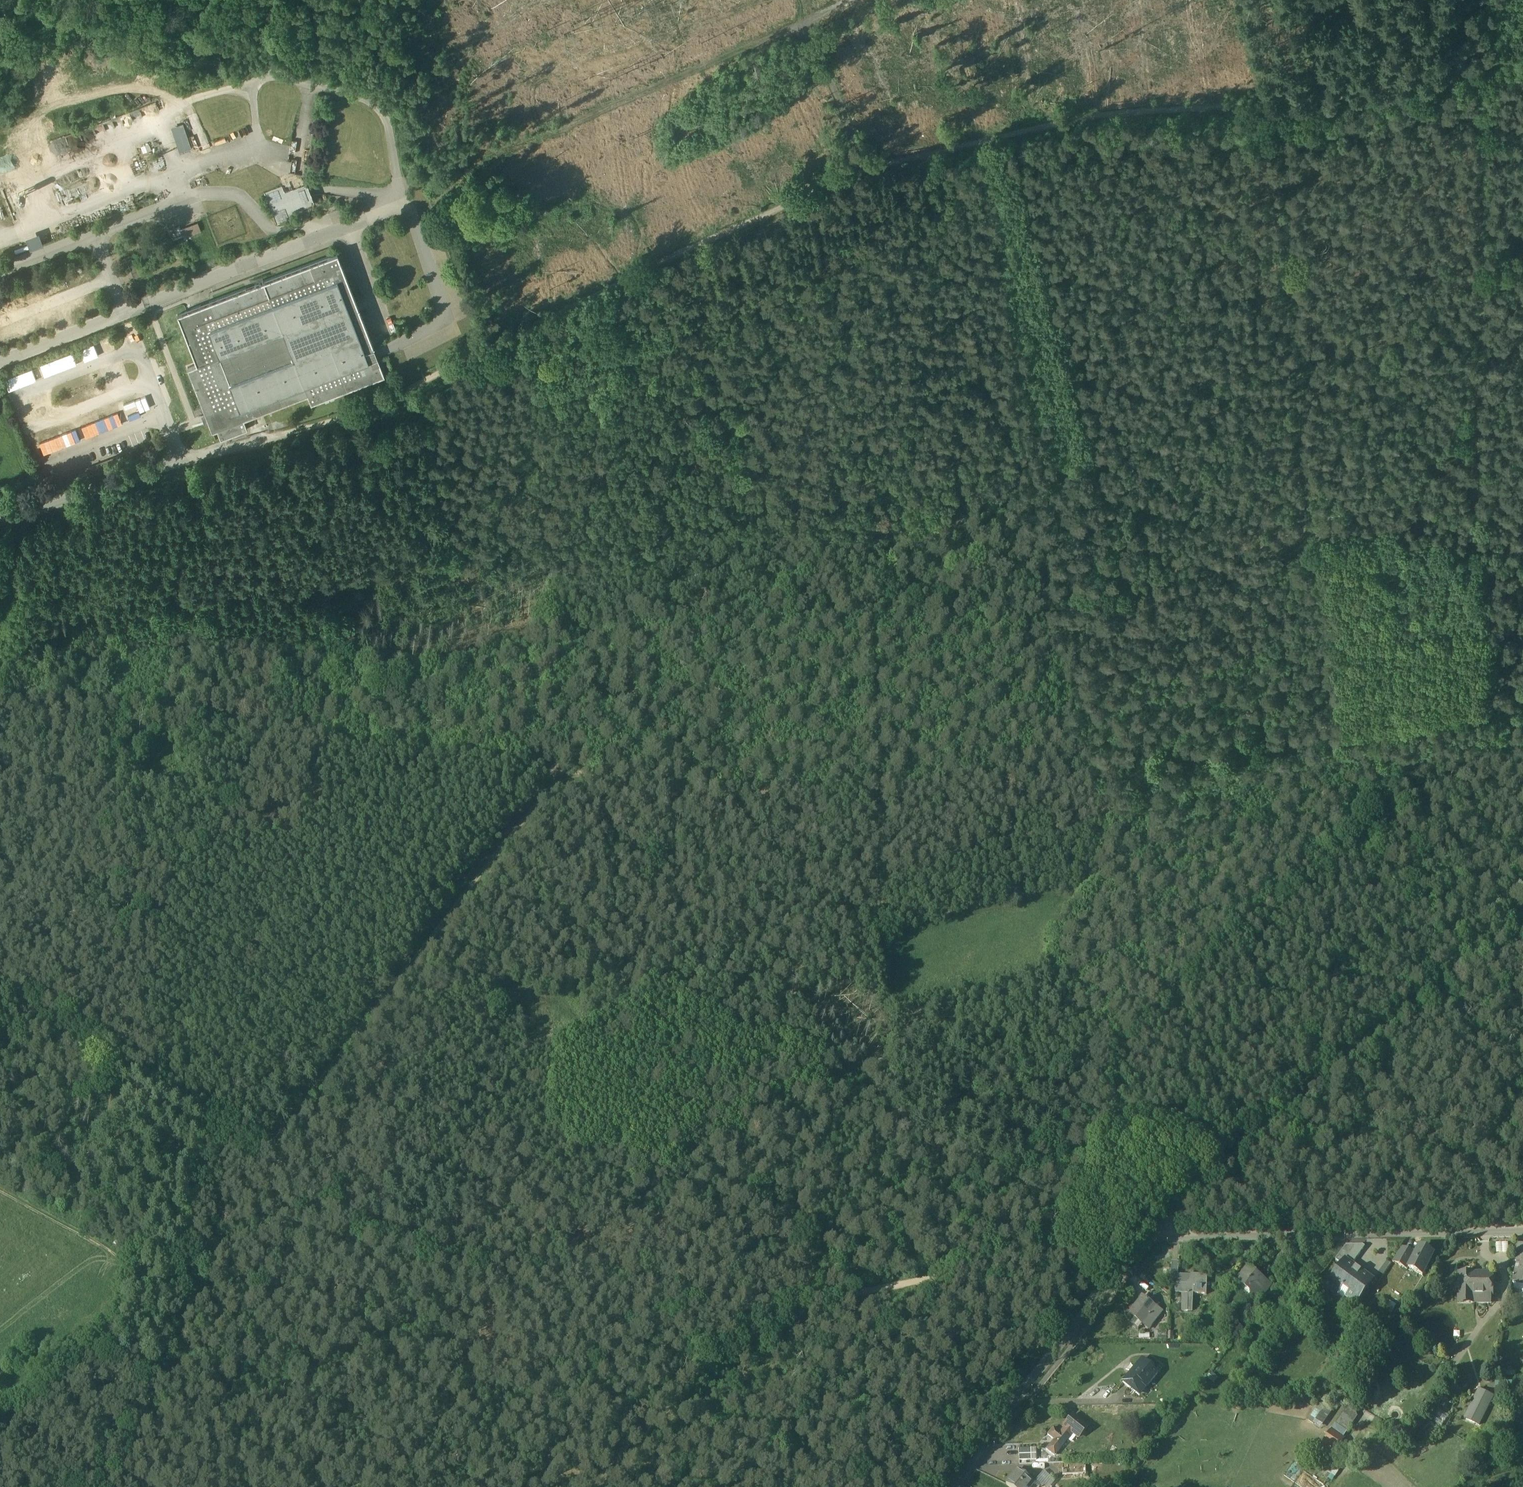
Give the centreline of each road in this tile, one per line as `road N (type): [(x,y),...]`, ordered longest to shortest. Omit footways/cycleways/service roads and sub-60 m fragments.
road 1 (track): [(182,464),(387,402),(832,183),(1104,115),(1283,103),(1487,66),(1522,51)]
road 2 (track): [(1382,726),(1101,776),(716,798),(574,772)]
road 3 (track): [(0,702),(201,718),(574,772)]
road 4 (track): [(263,1159),(363,1231),(434,1259),(767,1309)]
road 5 (track): [(574,772),(387,989),(263,1159)]
road 6 (unclassified): [(1150,1238),(1522,922)]
road 7 (track): [(1487,66),(1476,538)]
road 8 (track): [(429,940),(512,998),(581,1029),(625,988),(652,864),(678,794)]
road 9 (track): [(800,0),(800,28),(443,184)]
road 10 (residential): [(1522,1229),(1150,1238)]
road 11 (residential): [(1150,1238),(950,1486)]
road 12 (track): [(0,988),(69,1044),(263,1159)]
road 13 (track): [(925,1280),(1150,1238)]
road 14 (track): [(1283,103),(1296,329)]
road 15 (tertiary): [(0,524),(182,464)]
road 16 (track): [(767,1309),(925,1280)]
road 17 (track): [(800,28),(865,173)]
road 18 (track): [(1382,726),(1522,702)]

